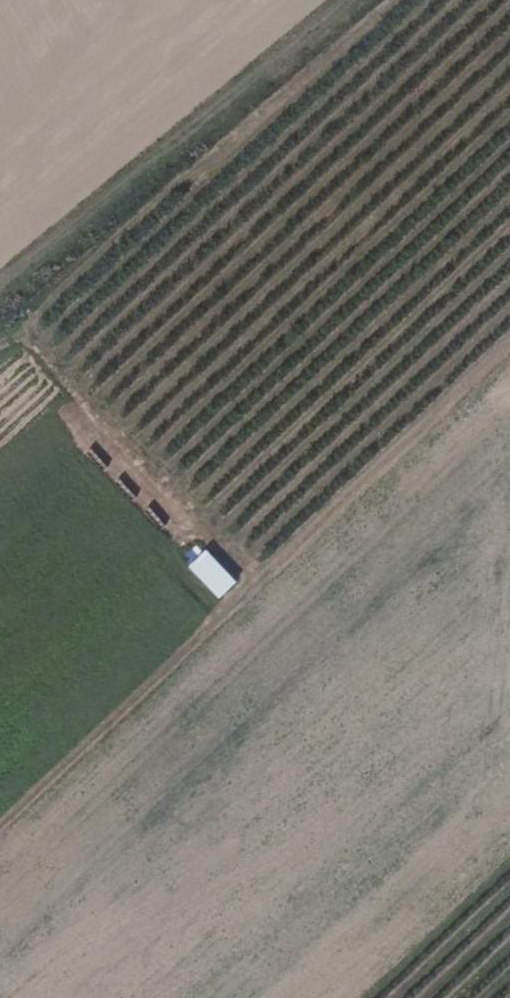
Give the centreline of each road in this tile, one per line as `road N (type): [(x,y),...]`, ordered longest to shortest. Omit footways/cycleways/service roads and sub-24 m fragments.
road 1 (track): [(0,273),(335,0)]

